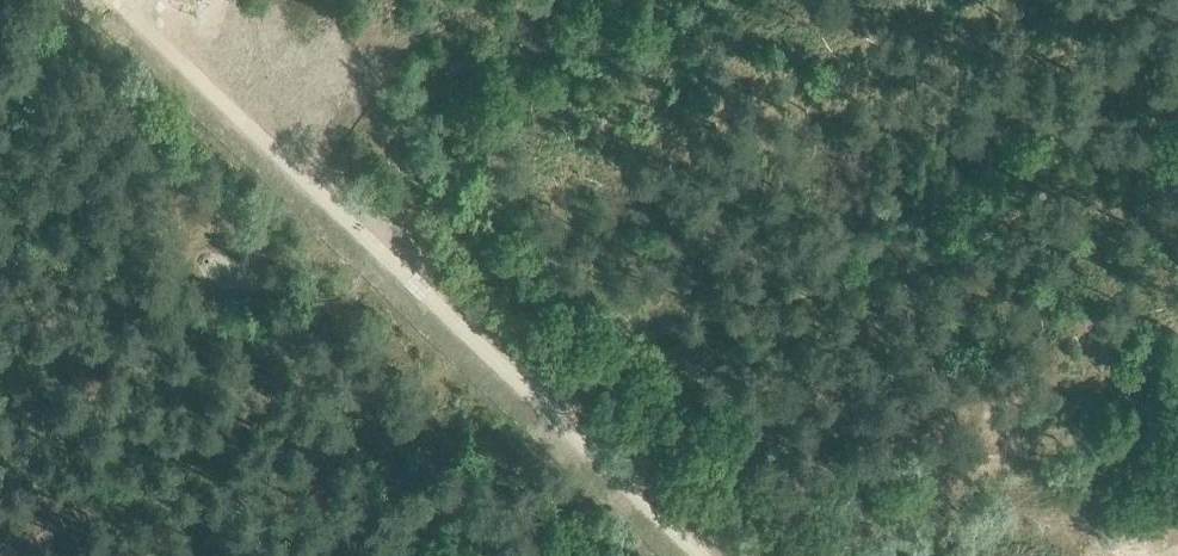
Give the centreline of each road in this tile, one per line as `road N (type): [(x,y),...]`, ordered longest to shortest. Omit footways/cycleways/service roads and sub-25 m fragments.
road 1 (track): [(528,393),(567,374),(938,266),(1177,141)]

